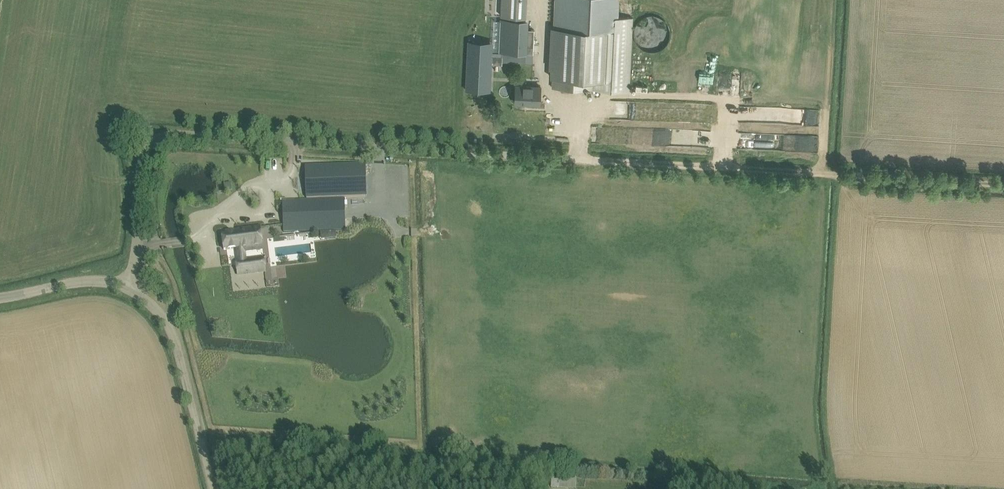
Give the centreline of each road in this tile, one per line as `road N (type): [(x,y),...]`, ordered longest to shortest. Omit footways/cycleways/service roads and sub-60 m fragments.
road 1 (track): [(166,137),(1003,186)]
road 2 (unclassified): [(213,488),(166,326),(125,285)]
road 3 (unclassified): [(125,285),(147,166),(153,145),(166,137)]
road 4 (unclassified): [(125,285),(75,283),(0,299)]

